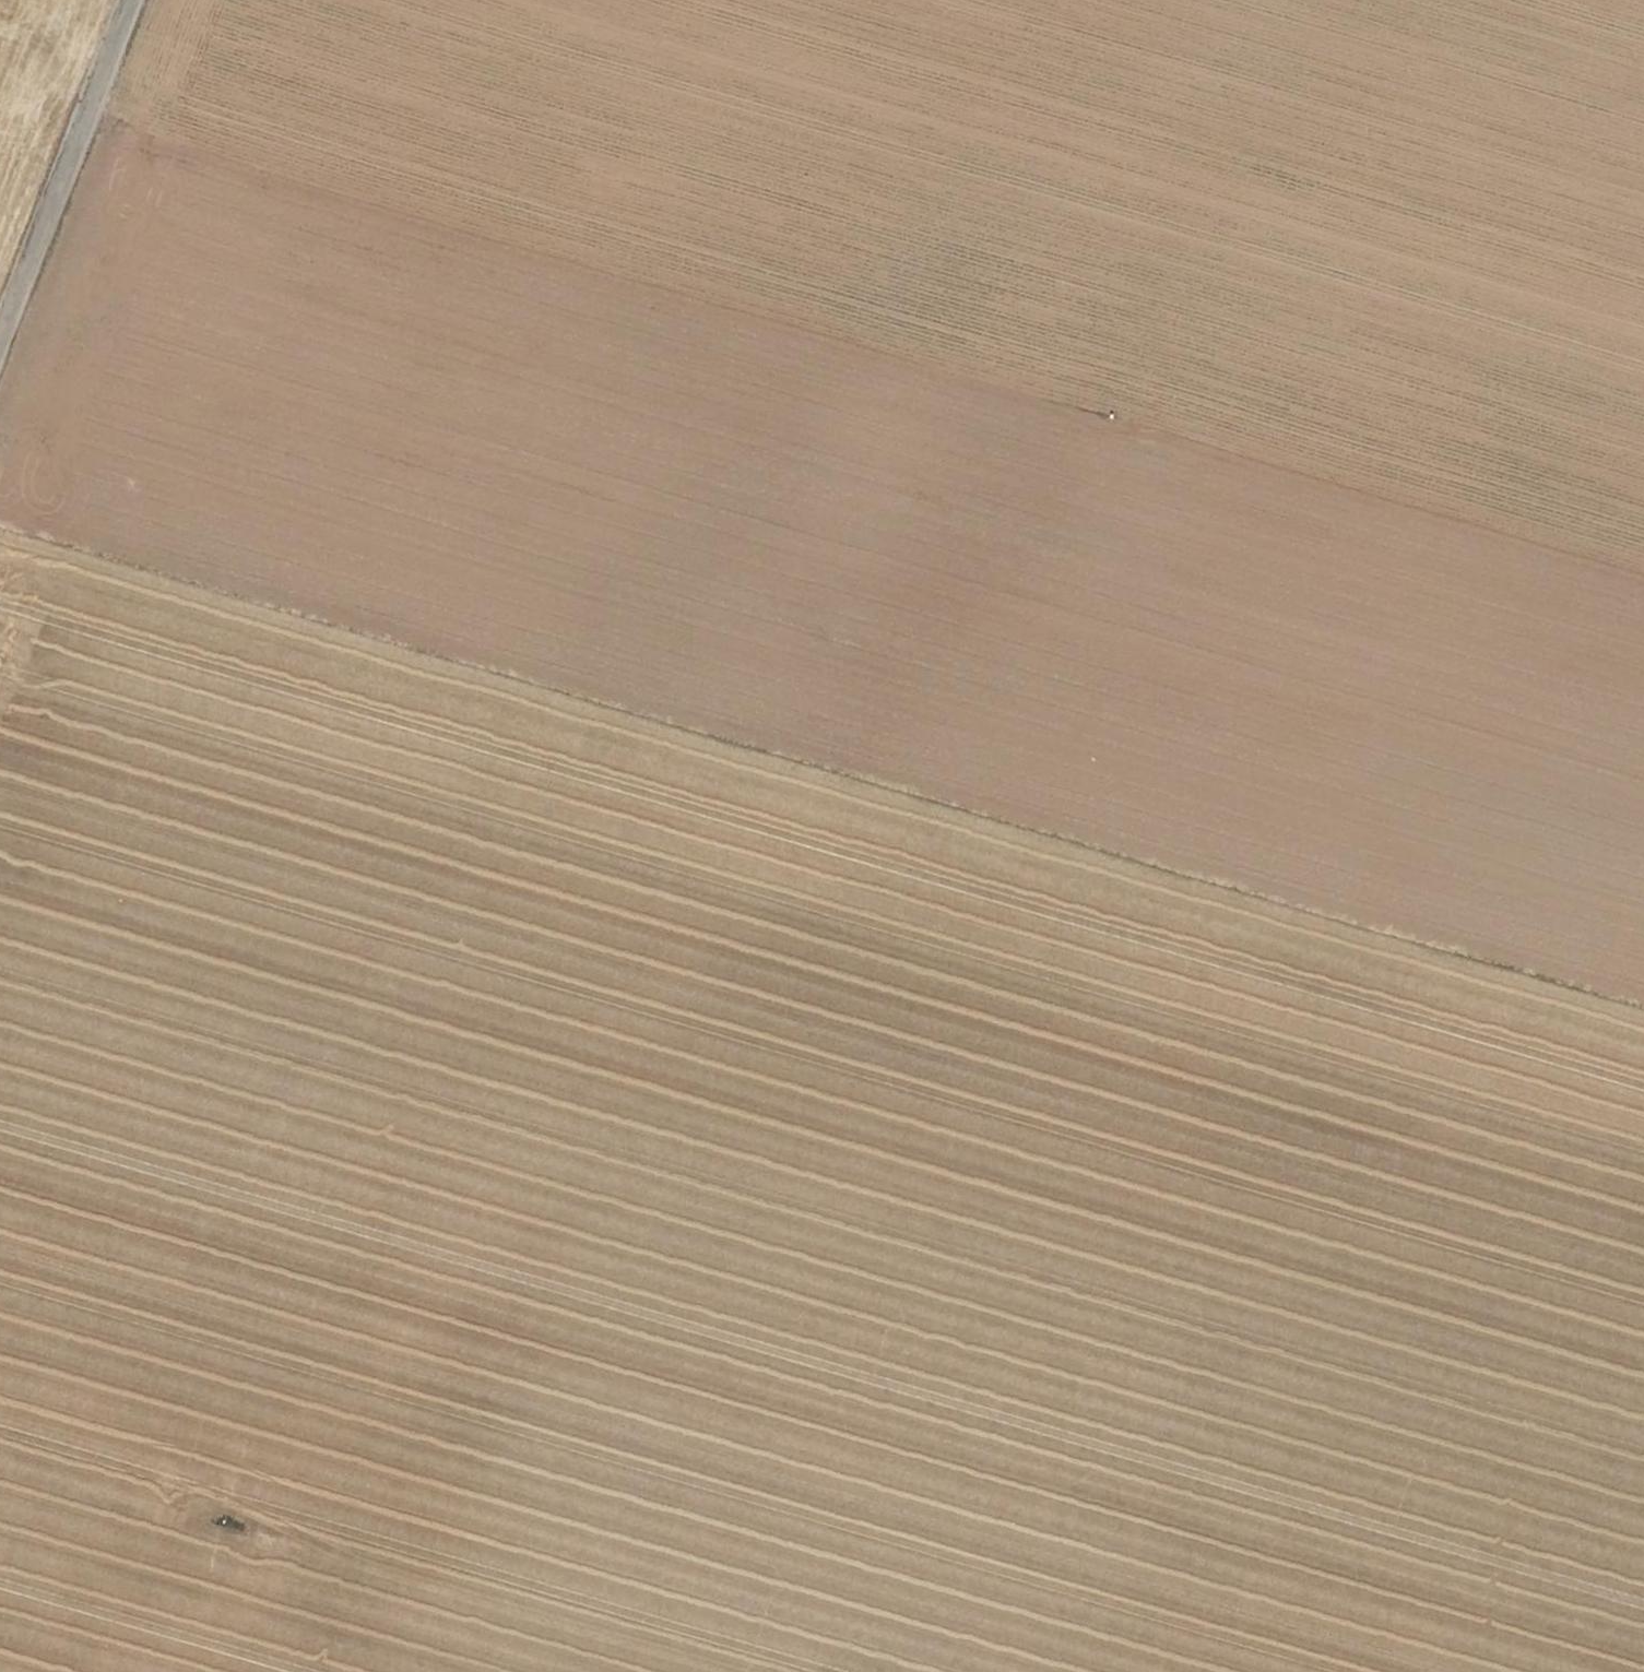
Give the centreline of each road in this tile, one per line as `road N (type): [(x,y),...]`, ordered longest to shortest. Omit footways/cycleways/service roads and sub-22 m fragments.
road 1 (unclassified): [(133,0),(0,341)]

